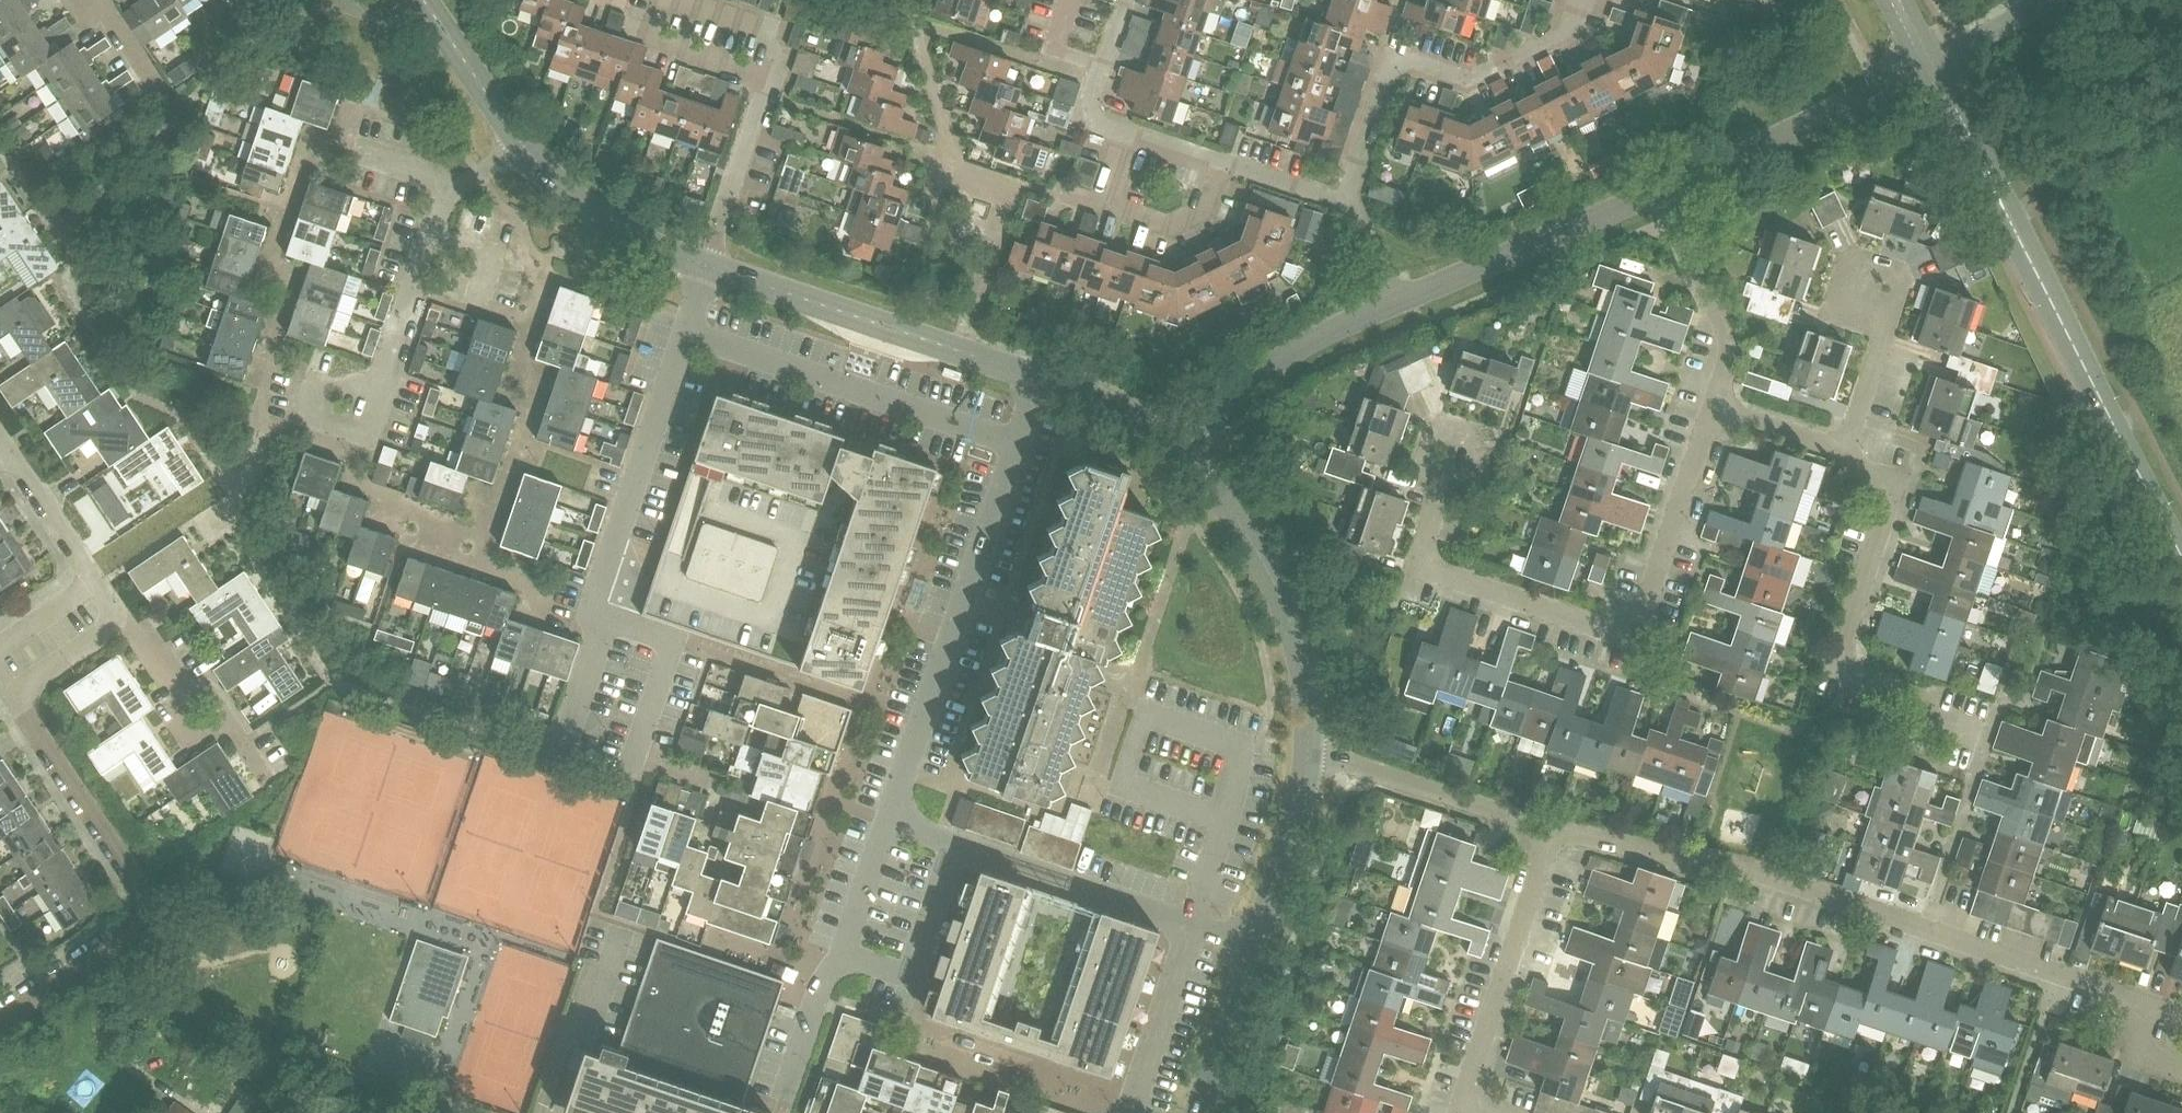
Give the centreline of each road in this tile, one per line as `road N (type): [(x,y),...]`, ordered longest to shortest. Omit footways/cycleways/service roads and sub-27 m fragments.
road 1 (residential): [(2141,1004),(1773,880),(1552,833)]
road 2 (residential): [(1459,448),(1418,571),(1615,636),(1642,623),(1715,408)]
road 3 (residential): [(0,1021),(139,918),(135,877),(11,694),(120,622)]
road 4 (tertiary): [(2181,554),(1927,66)]
road 5 (residential): [(1041,380),(891,825)]
road 6 (residential): [(705,265),(775,53),(772,39),(665,3),(652,12),(619,0)]
road 7 (residential): [(1987,726),(1858,683),(1843,655),(1895,499),(1849,454)]
road 8 (residential): [(1256,948),(891,825)]
road 9 (residential): [(962,352),(1016,195),(965,176),(912,21)]
road 10 (residential): [(605,622),(591,602),(705,265)]
road 11 (residential): [(1346,202),(1394,63),(1458,82),(1562,34),(1573,0)]
road 12 (tertiary): [(1307,761),(1301,663),(1285,606),(1254,544),(1177,443)]
road 13 (tertiary): [(1390,303),(1660,185)]
road 14 (residential): [(1463,1112),(1552,833)]
road 15 (tertiary): [(1660,185),(1927,66)]
road 16 (residential): [(382,380),(440,209),(523,144)]
road 17 (tertiary): [(962,352),(705,265)]
road 18 (residential): [(1552,833),(1367,770),(1307,761)]
road 19 (tertiary): [(1177,443),(1284,360),(1390,303)]
road 20 (residential): [(1227,164),(1205,231),(1103,197),(1126,129)]
road 21 (residential): [(1715,408),(1729,340),(1660,185)]
road 22 (tertiary): [(705,265),(607,224),(523,144)]
road 23 (residential): [(1849,454),(1899,306),(1839,286)]
road 24 (residential): [(262,773),(234,732),(201,719),(149,637),(120,622)]
road 25 (residential): [(605,622),(672,645),(629,769)]
road 26 (residential): [(120,622),(8,455)]
road 27 (tertiary): [(1256,948),(1307,761)]
road 28 (tertiary): [(1198,1112),(1256,948)]
road 29 (tertiary): [(523,144),(426,0)]
road 30 (residential): [(1126,129),(1088,116),(1128,0)]
road 31 (residential): [(382,380),(363,436),(305,416),(316,385)]
road 32 (tertiary): [(1177,443),(1139,418),(1041,380)]
road 33 (residential): [(1849,454),(1715,408)]
road 34 (residential): [(1346,202),(1227,164)]
road 35 (residential): [(2141,1004),(2123,1061),(2181,1080)]

